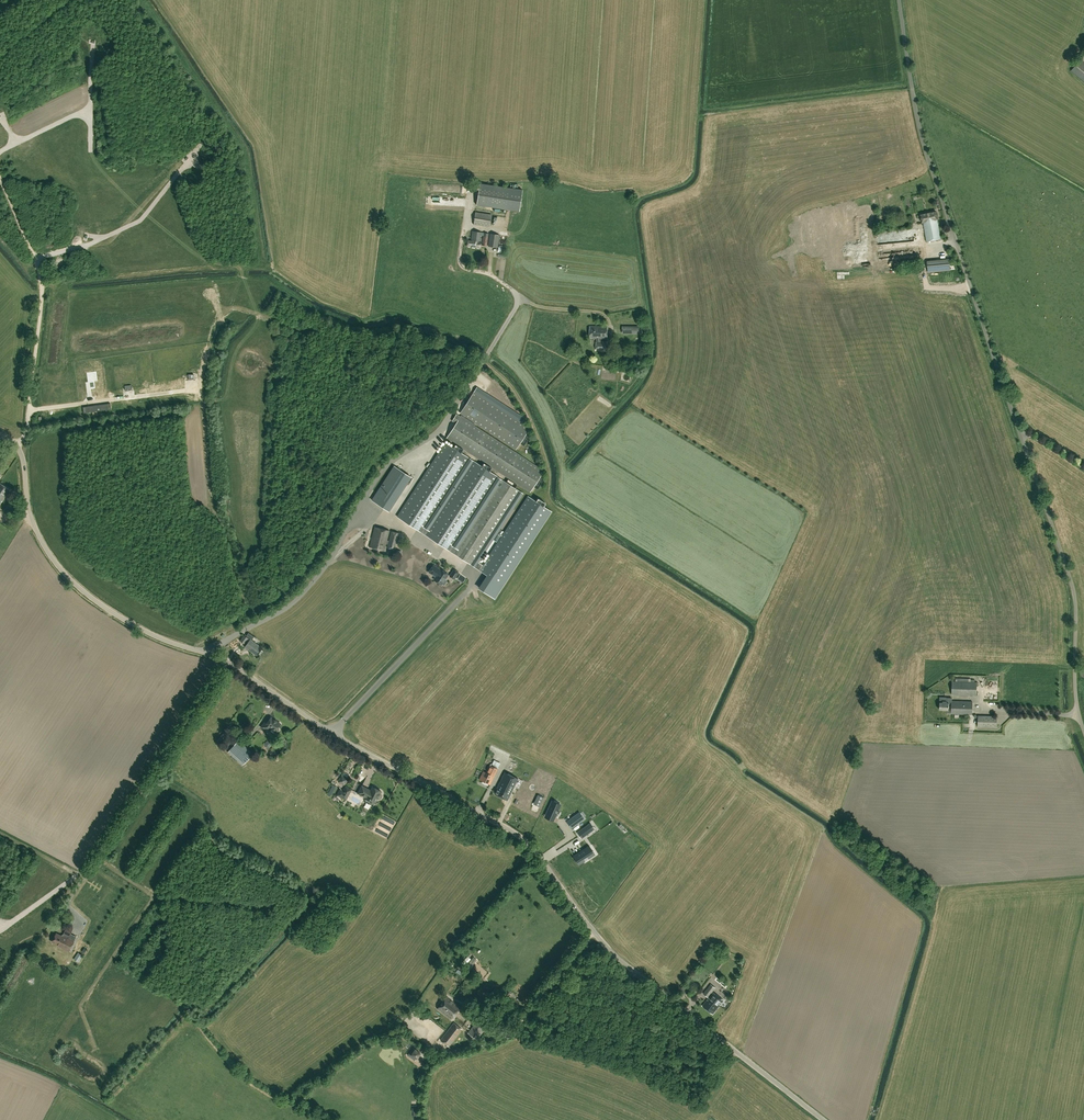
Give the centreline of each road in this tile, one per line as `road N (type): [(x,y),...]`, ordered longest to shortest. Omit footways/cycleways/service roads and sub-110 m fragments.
road 1 (unclassified): [(824,1119),(611,952),(527,838),(324,728),(226,660)]
road 2 (unclassified): [(210,654),(305,590),(386,466),(440,430),(521,298)]
road 3 (unclassified): [(1018,427),(915,97),(900,0)]
road 4 (unclassified): [(210,654),(130,622),(58,566),(31,519),(24,457),(0,433)]
road 5 (unclassified): [(1083,732),(1073,687),(1072,584),(1018,427)]
road 6 (unclassified): [(66,898),(226,660)]
road 7 (track): [(29,410),(42,282)]

